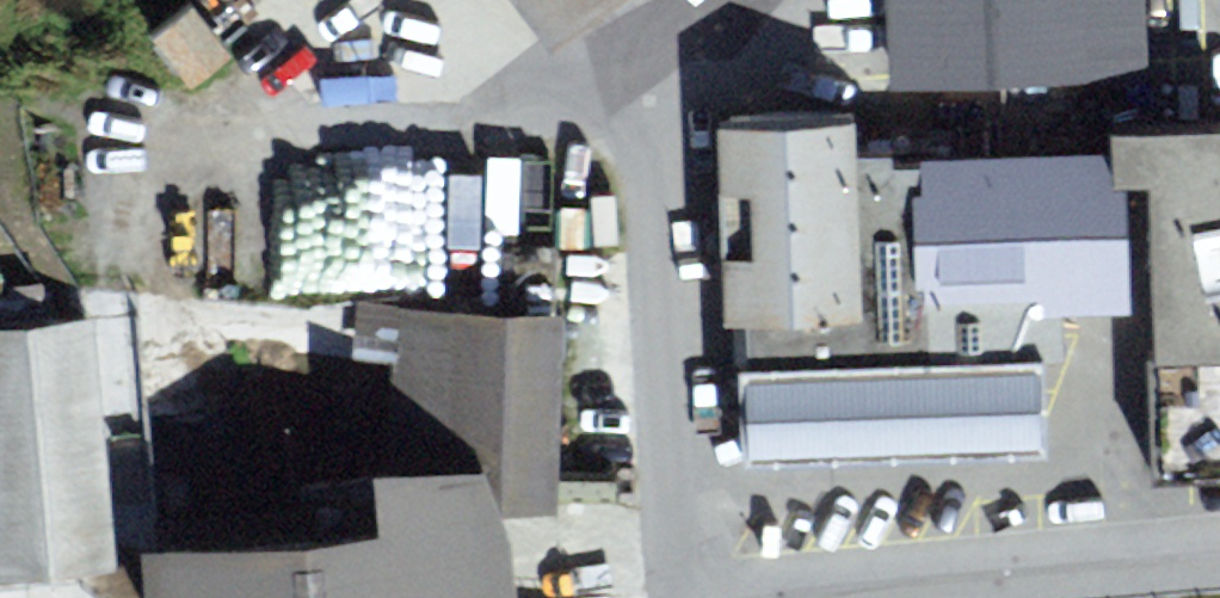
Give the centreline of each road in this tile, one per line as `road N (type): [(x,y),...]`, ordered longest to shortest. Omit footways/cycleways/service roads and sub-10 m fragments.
road 1 (residential): [(720,0),(702,12),(673,62),(665,96),(668,597)]
road 2 (residential): [(676,597),(1219,559)]

